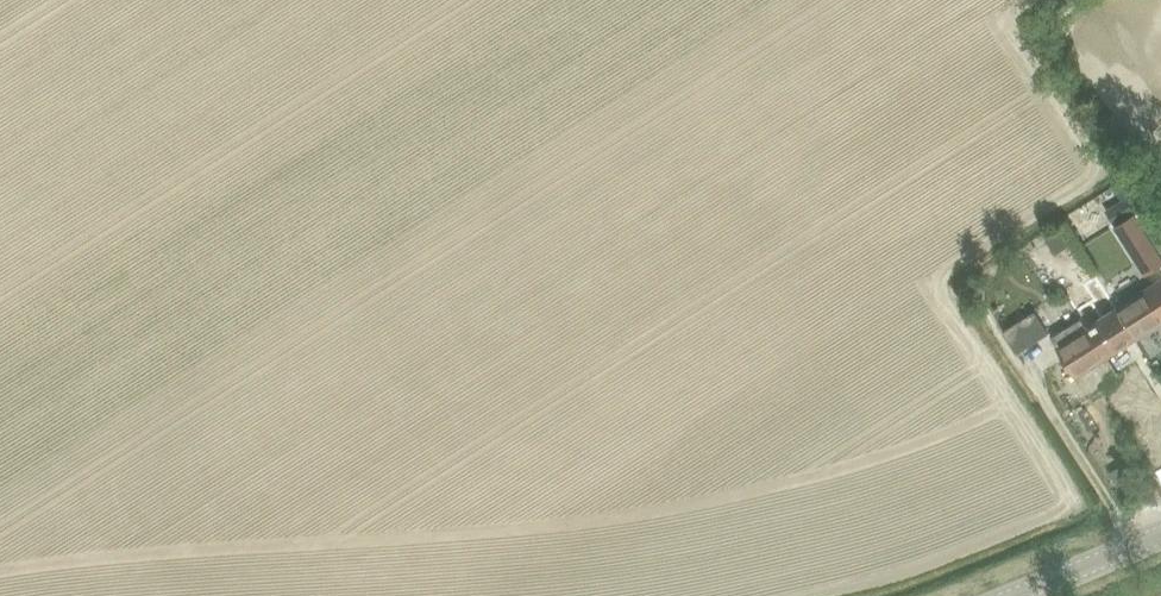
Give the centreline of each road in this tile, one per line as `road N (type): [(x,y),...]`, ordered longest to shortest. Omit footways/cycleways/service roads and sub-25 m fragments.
road 1 (unclassified): [(1015,595),(1160,535)]

